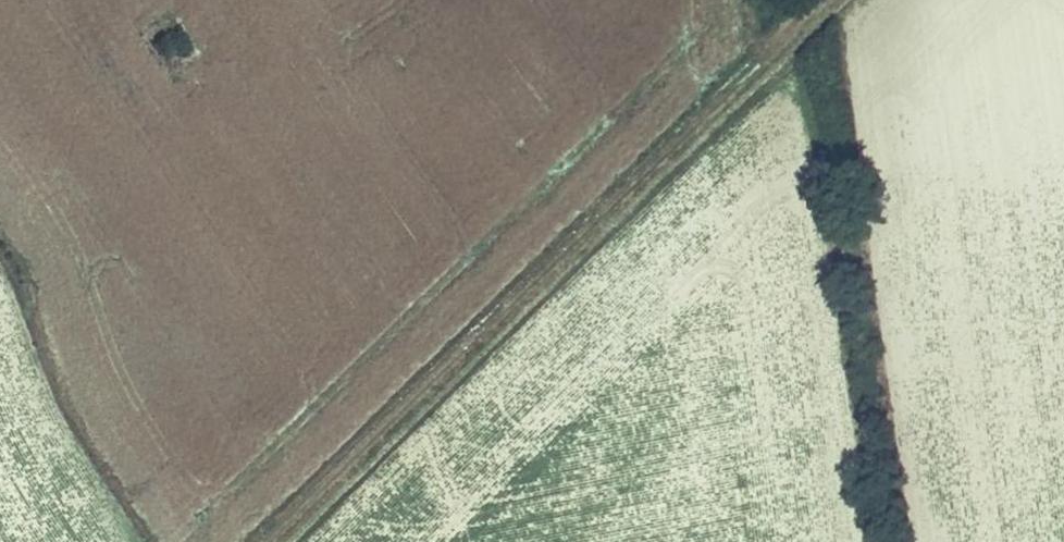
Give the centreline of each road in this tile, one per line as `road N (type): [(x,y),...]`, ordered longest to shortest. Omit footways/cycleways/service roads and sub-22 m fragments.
road 1 (track): [(282,541),(844,0)]

